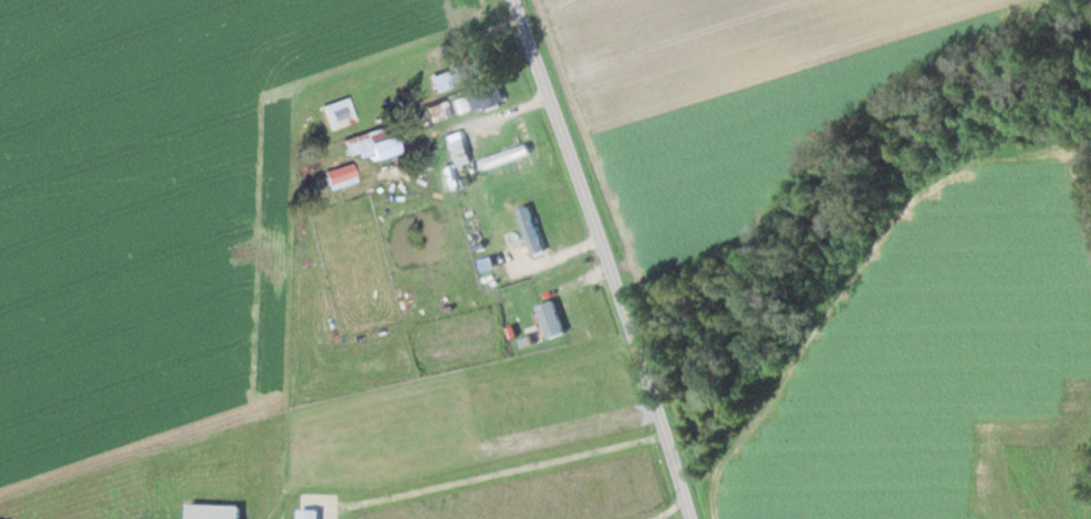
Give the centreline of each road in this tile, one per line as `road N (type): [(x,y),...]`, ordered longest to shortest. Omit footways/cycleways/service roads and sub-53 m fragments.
road 1 (residential): [(692,518),(514,0)]

